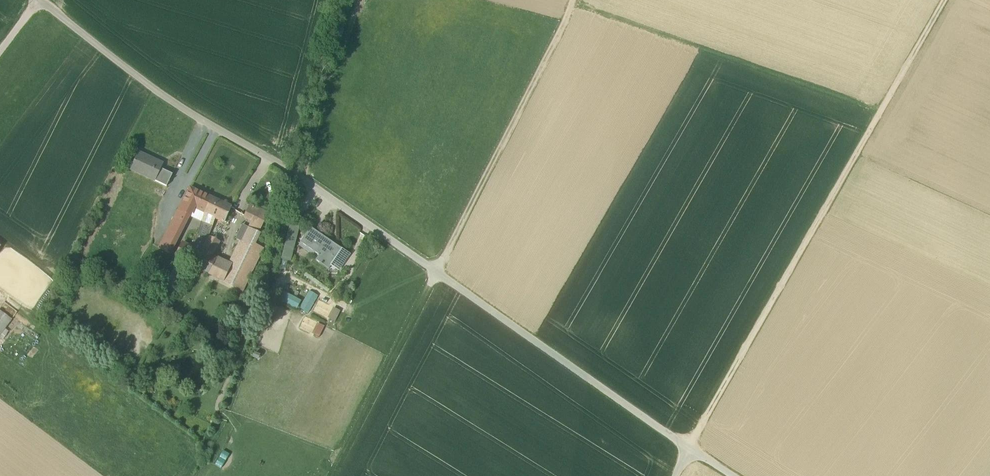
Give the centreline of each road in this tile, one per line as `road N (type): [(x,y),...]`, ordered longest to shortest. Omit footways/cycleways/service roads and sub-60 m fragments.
road 1 (track): [(687,449),(948,0)]
road 2 (track): [(390,242),(687,449)]
road 3 (track): [(573,4),(889,113)]
road 4 (track): [(436,273),(574,0)]
road 5 (track): [(436,273),(339,475)]

